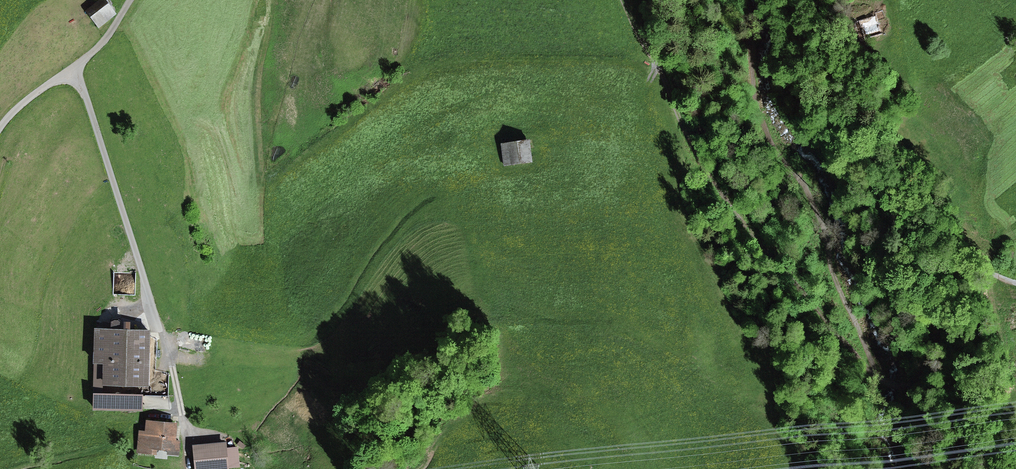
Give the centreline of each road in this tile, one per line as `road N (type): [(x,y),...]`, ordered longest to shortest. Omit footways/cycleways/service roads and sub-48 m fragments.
road 1 (track): [(880,378),(704,168),(625,0)]
road 2 (track): [(193,468),(153,312),(71,69)]
road 3 (track): [(742,0),(756,103),(824,224),(829,261),(880,378)]
road 4 (track): [(1015,281),(961,270),(945,282),(925,368),(903,387),(880,378)]
road 5 (unclassified): [(130,0),(107,39),(0,128)]

